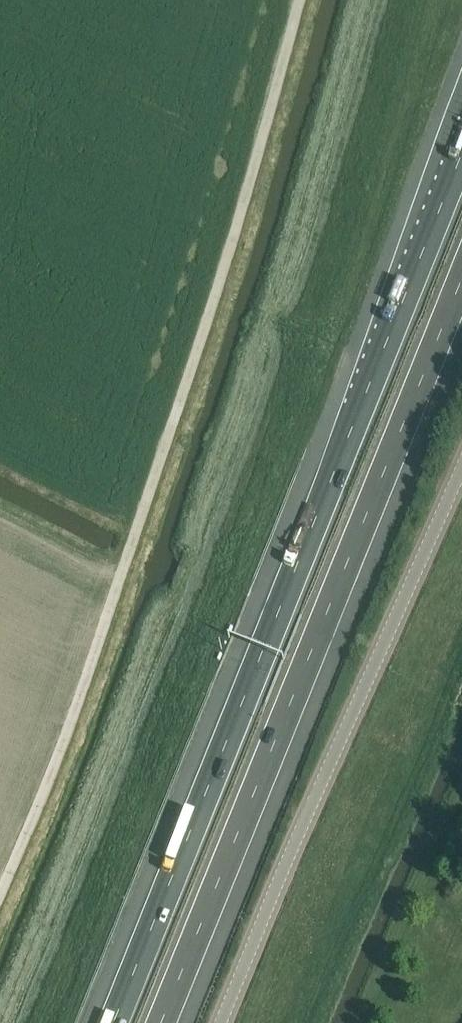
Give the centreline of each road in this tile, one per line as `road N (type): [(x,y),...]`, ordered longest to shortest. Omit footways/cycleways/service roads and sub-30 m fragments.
road 1 (motorway): [(461,156),(114,1022)]
road 2 (motorway): [(162,1022),(461,280)]
road 3 (tertiary): [(221,1022),(461,468)]

